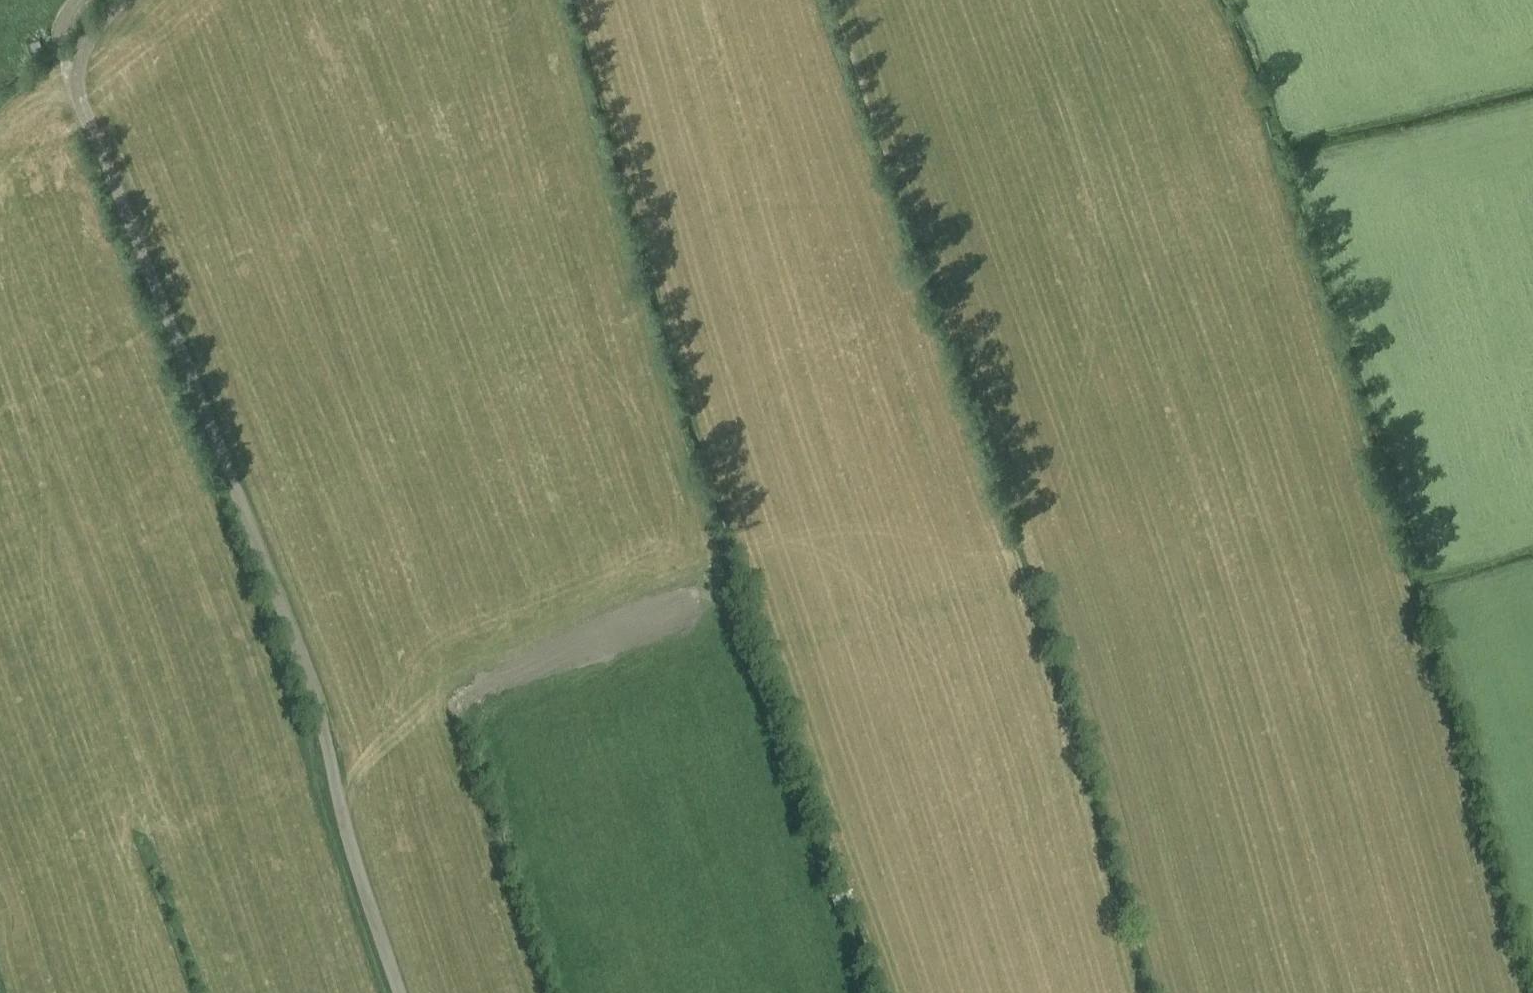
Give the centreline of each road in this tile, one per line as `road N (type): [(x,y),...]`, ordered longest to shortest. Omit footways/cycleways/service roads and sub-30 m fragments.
road 1 (track): [(401,992),(343,815),(315,694),(74,87),(56,30),(86,0)]

